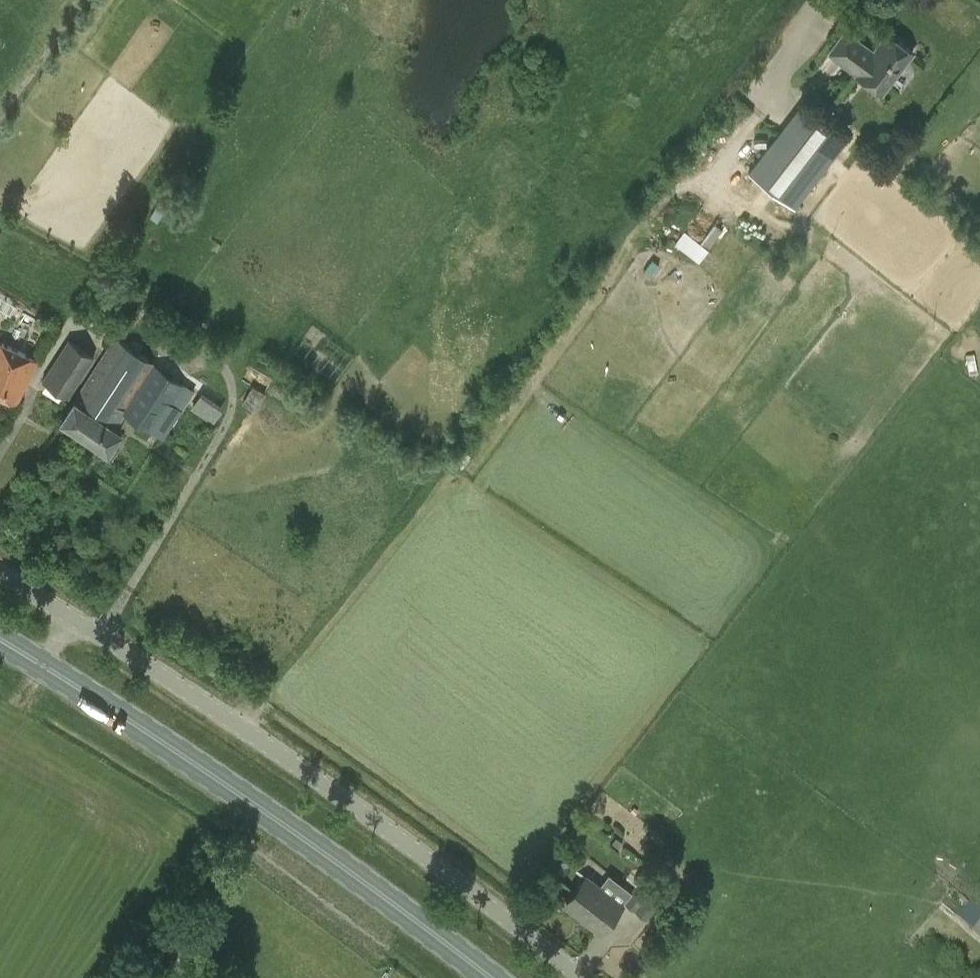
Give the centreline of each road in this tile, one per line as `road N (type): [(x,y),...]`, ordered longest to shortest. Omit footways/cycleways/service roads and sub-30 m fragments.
road 1 (unclassified): [(578,977),(341,792),(0,575)]
road 2 (primary): [(489,977),(341,863),(0,638)]

